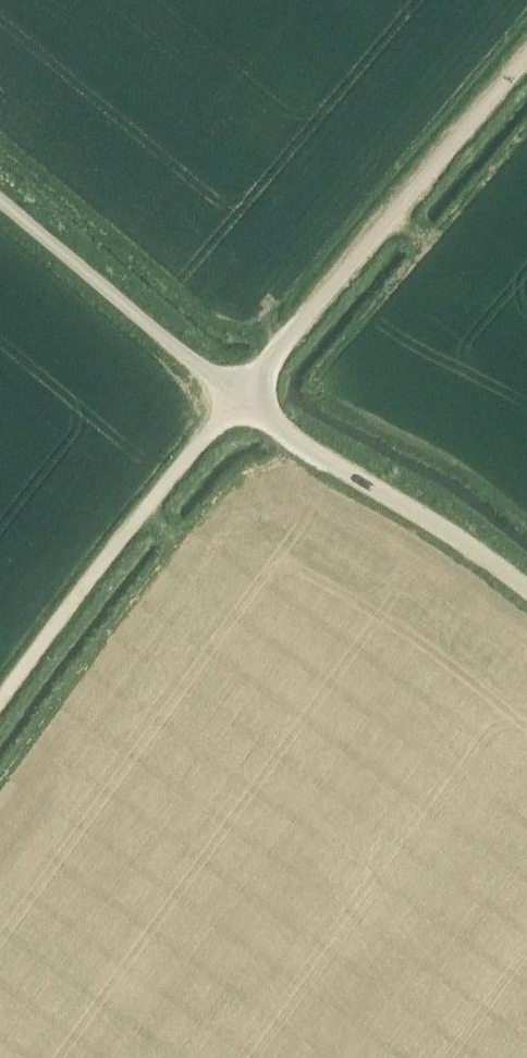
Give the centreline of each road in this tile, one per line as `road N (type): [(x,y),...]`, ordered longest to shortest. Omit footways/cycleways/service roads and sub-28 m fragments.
road 1 (unclassified): [(526,601),(449,538),(240,398),(526,57)]
road 2 (track): [(0,707),(240,398)]

